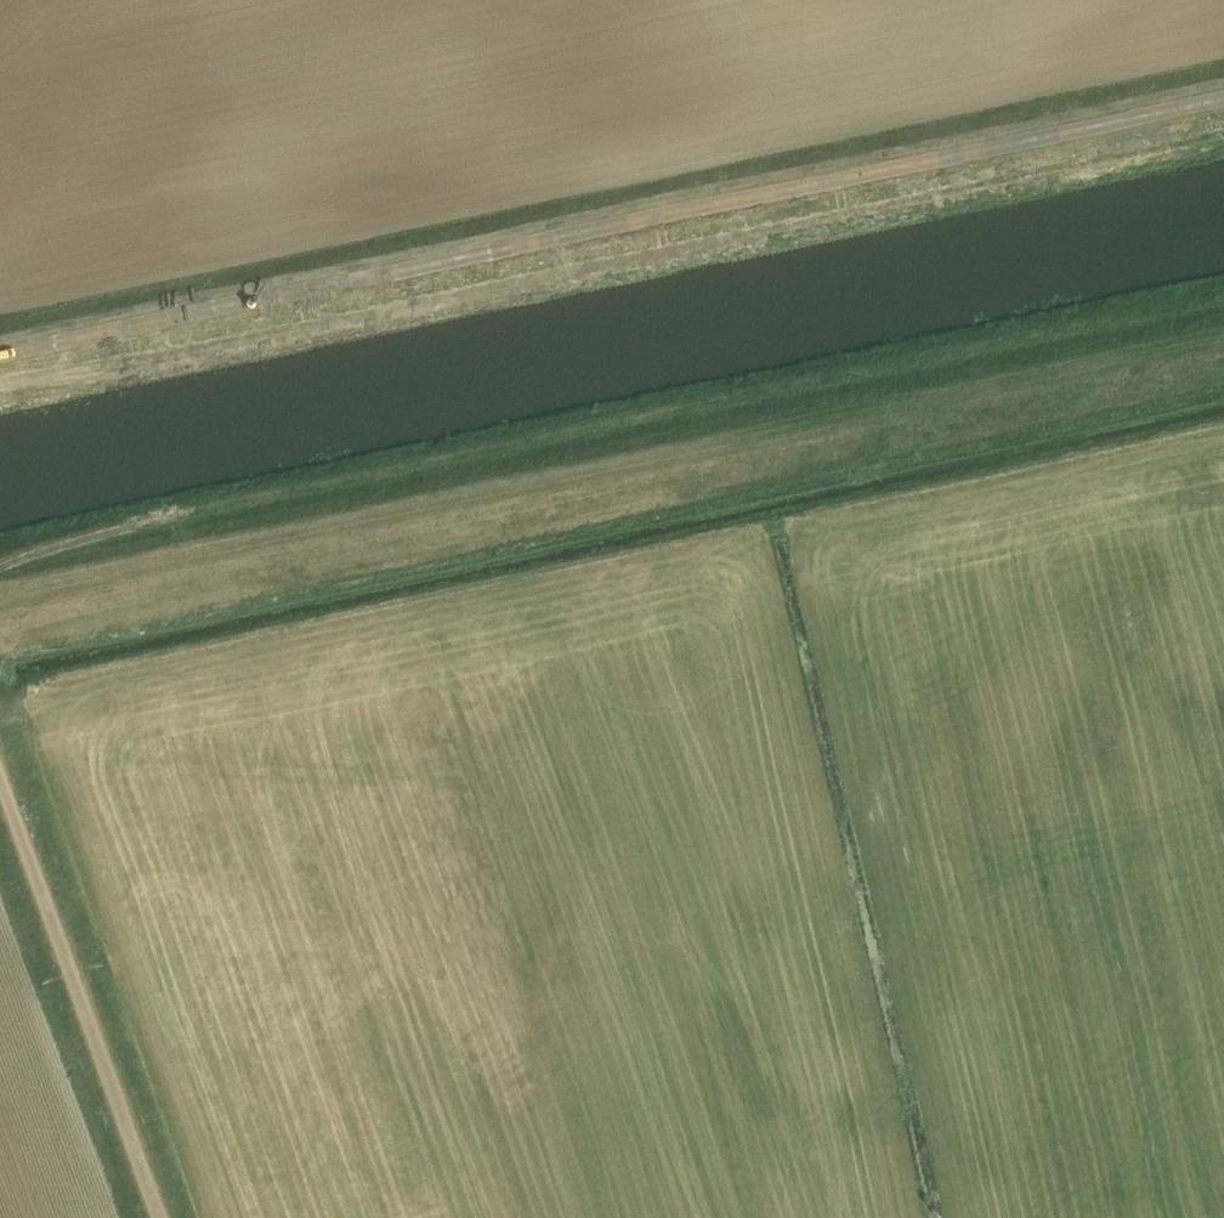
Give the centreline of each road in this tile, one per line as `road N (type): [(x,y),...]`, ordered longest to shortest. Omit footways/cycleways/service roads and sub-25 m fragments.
road 1 (track): [(158,1217),(0,779)]

